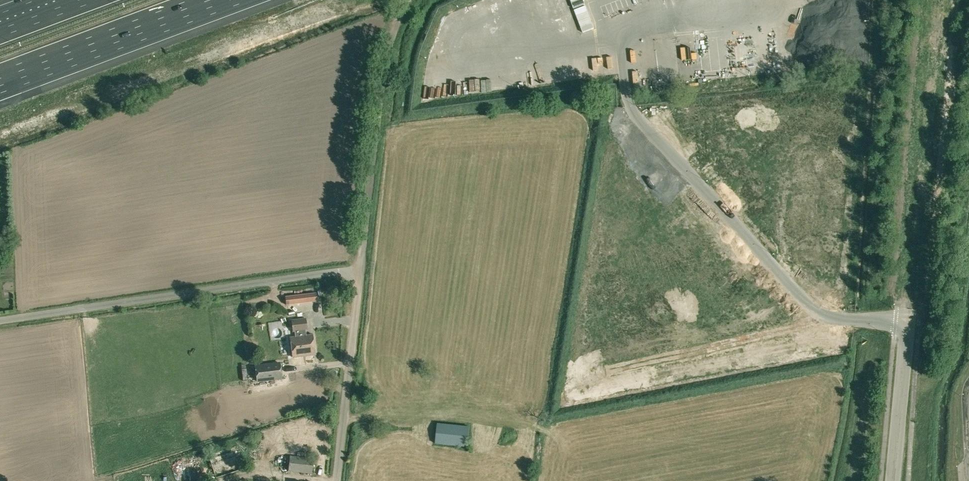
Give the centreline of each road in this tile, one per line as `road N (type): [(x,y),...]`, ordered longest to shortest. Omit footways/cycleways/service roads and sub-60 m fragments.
road 1 (unclassified): [(336,480),(384,67),(410,0)]
road 2 (motorway): [(0,85),(229,0)]

